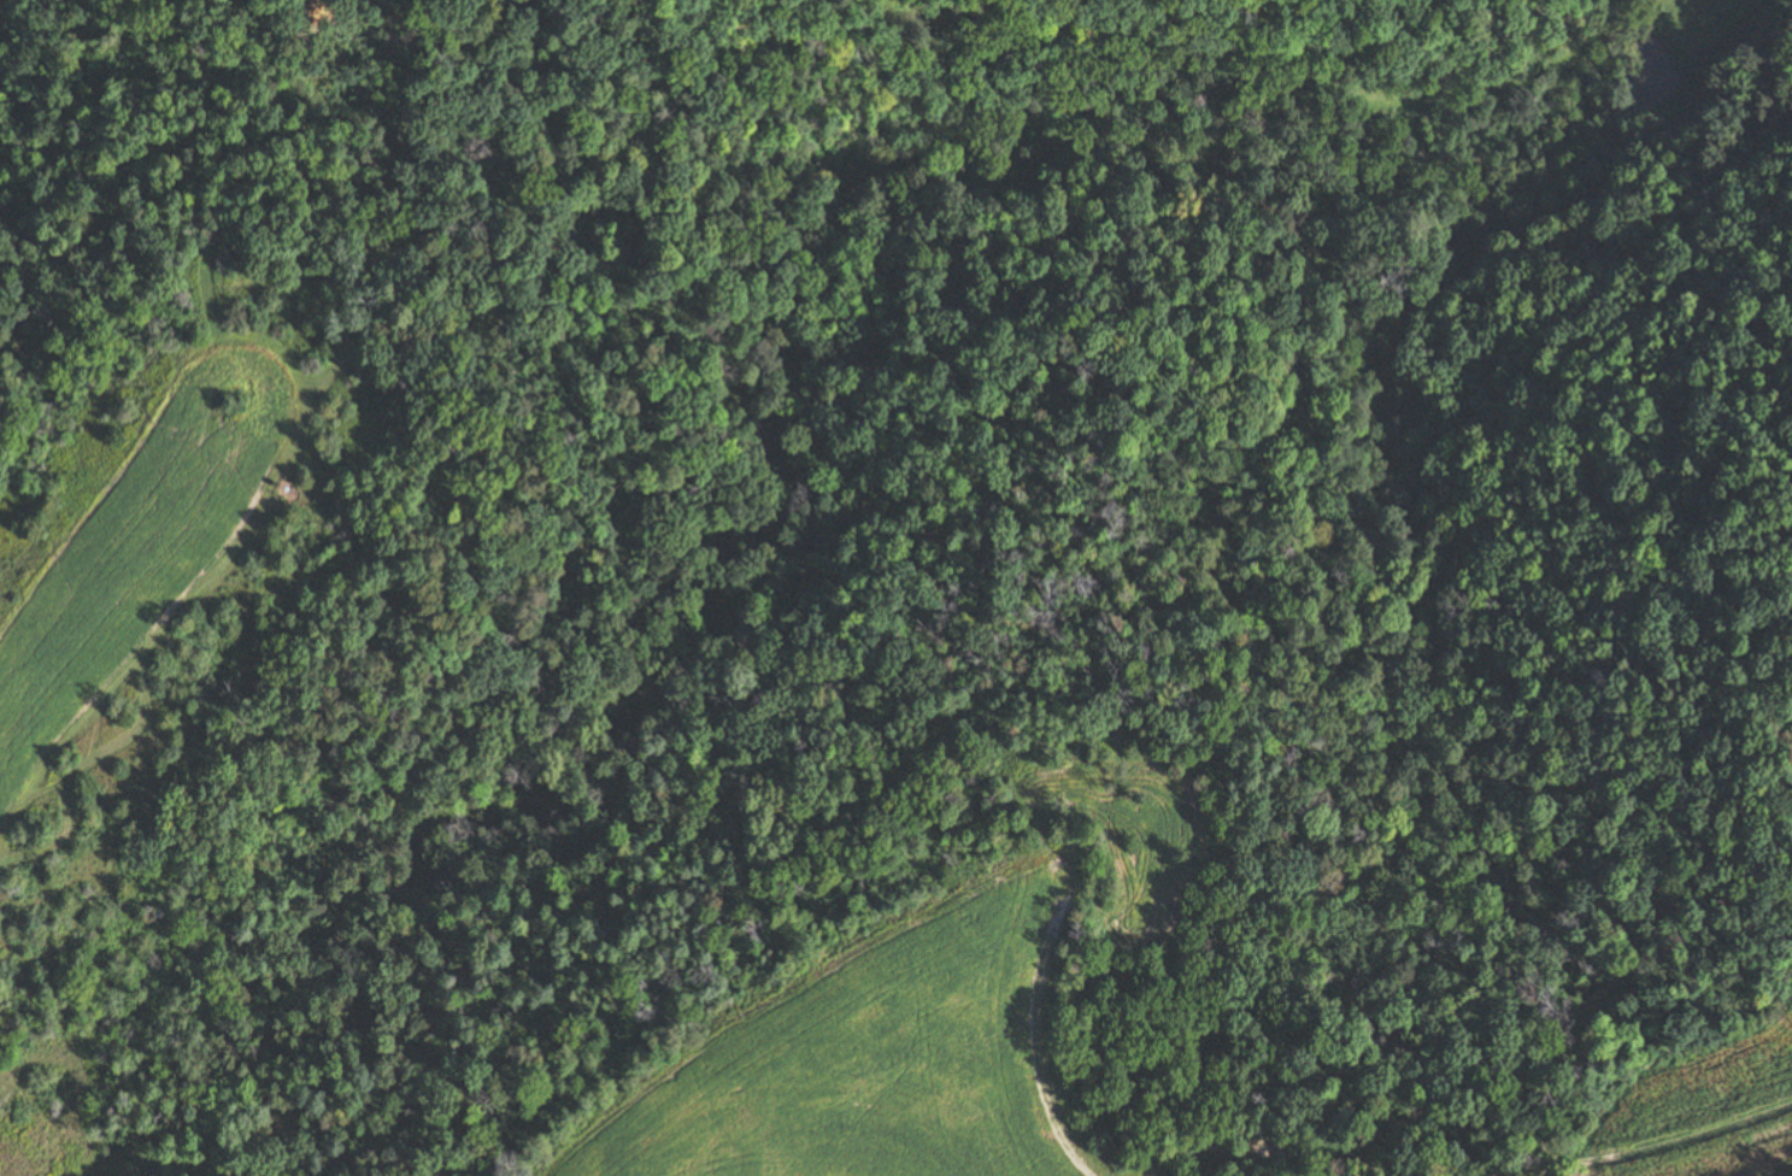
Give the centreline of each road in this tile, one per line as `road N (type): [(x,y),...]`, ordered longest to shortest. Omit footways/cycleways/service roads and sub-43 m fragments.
road 1 (residential): [(0,794),(298,799)]

